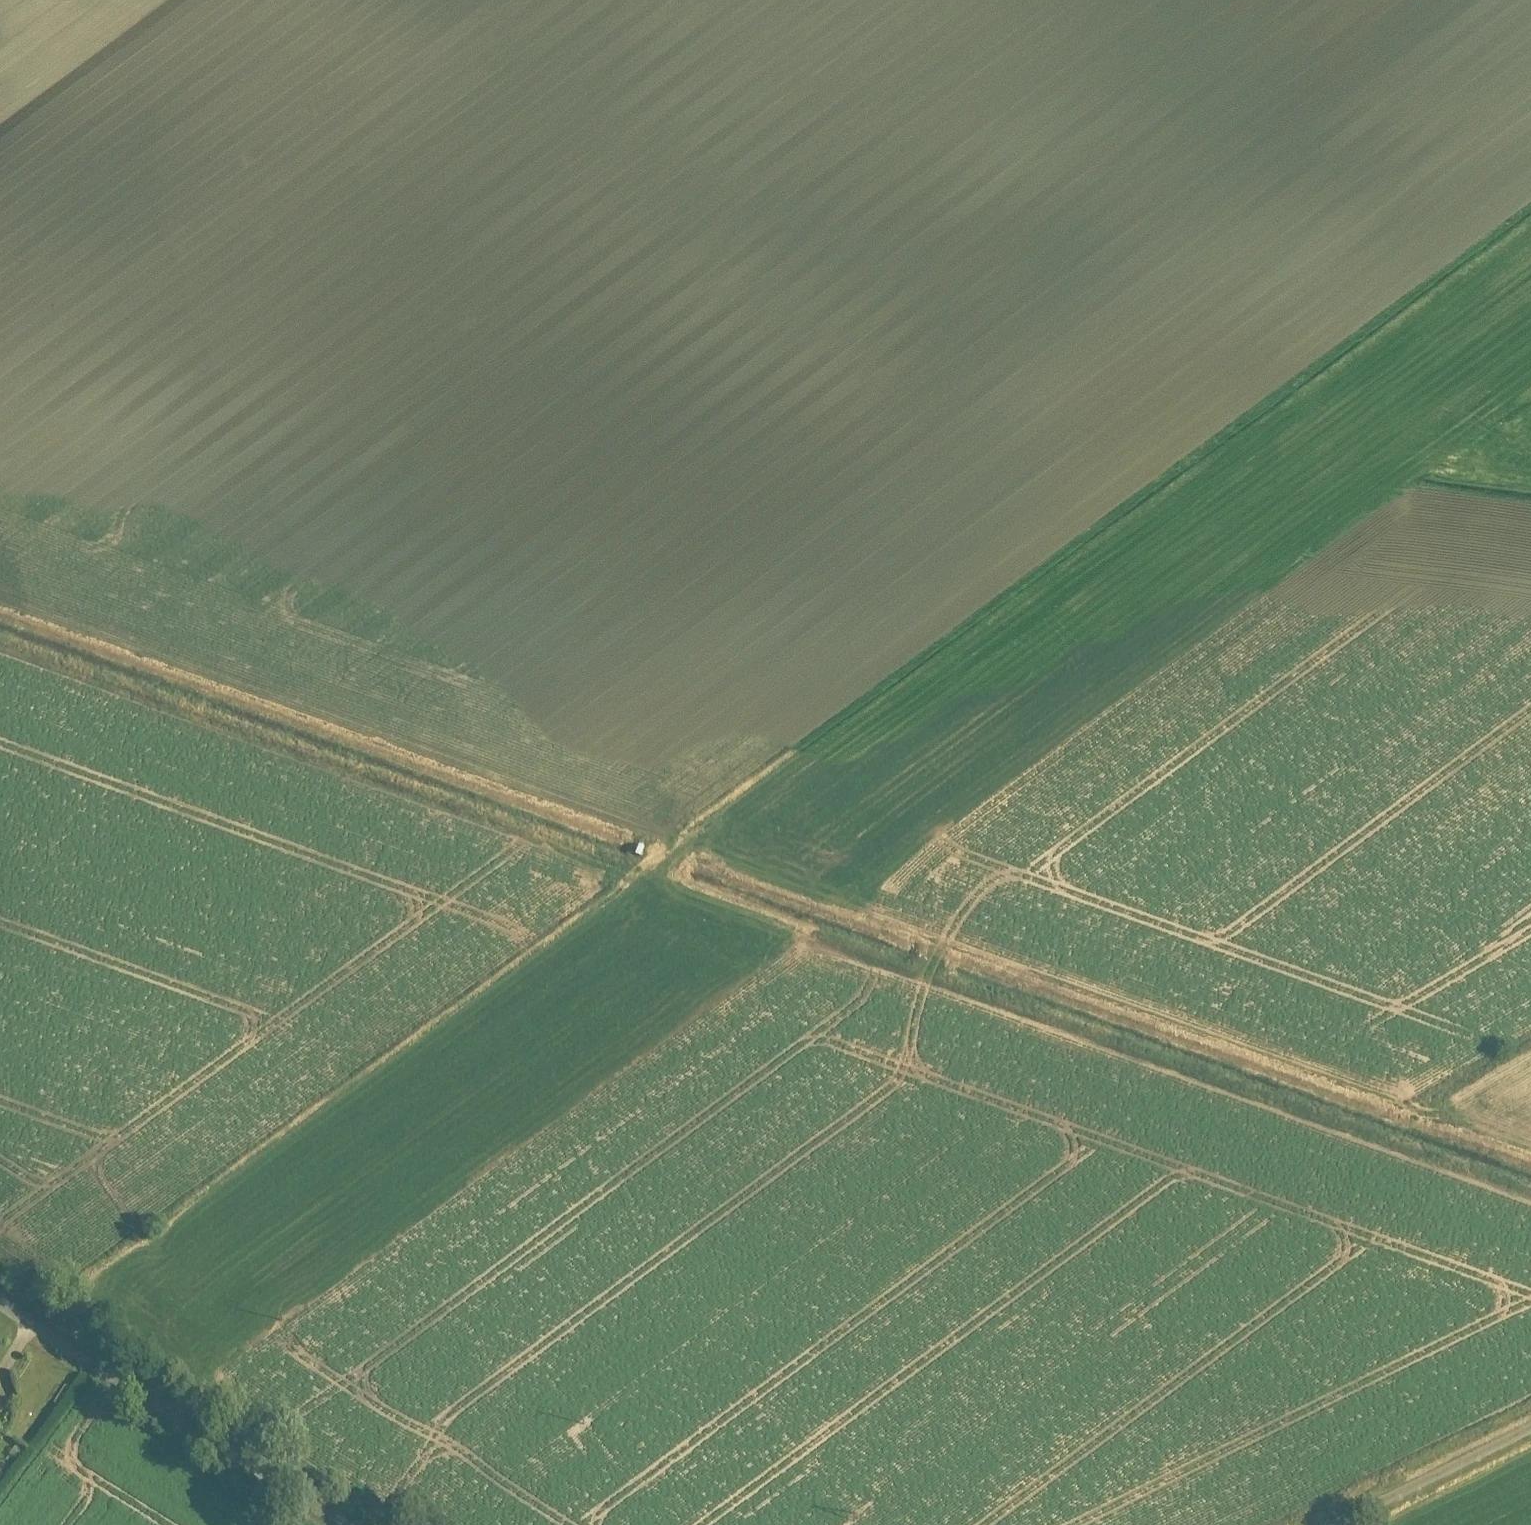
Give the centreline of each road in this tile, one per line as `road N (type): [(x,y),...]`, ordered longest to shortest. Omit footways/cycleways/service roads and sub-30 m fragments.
road 1 (unclassified): [(0,1301),(345,1524)]
road 2 (unclassified): [(1331,1524),(1530,1426)]

